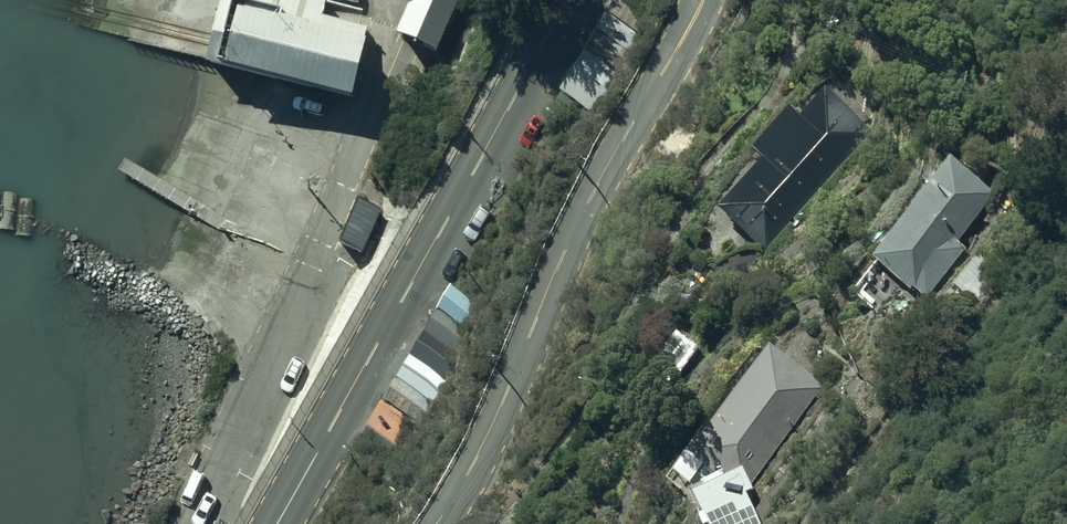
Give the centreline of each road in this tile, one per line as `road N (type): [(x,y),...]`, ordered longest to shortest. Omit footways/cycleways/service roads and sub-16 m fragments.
road 1 (tertiary): [(277,523),(567,0)]
road 2 (tertiary): [(703,0),(607,165),(501,406),(435,523)]

